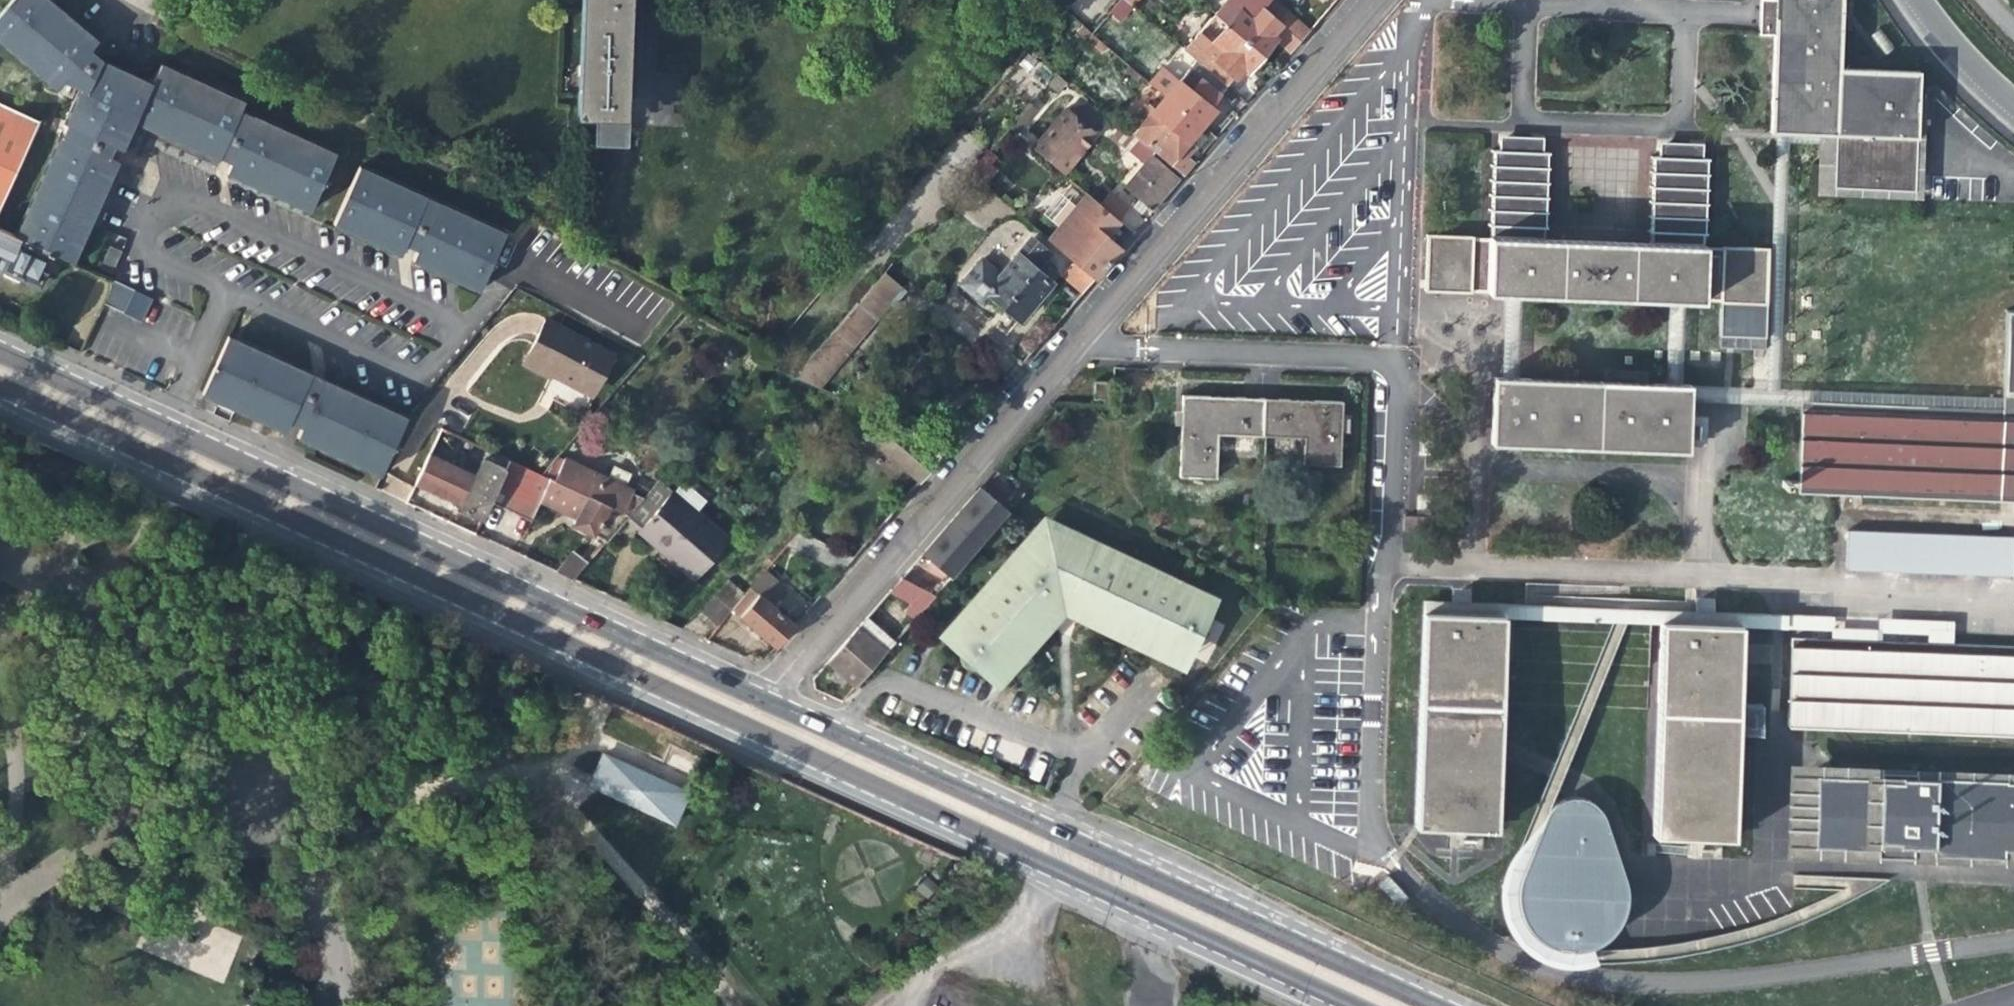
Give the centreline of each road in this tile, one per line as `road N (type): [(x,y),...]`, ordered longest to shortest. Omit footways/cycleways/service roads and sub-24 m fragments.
road 1 (primary): [(0,388),(1341,1005)]
road 2 (residential): [(1375,0),(1041,392),(758,702)]
road 3 (primary): [(758,702),(0,354)]
road 4 (primary): [(1434,1005),(758,702)]
road 5 (residential): [(1916,0),(2013,109)]

